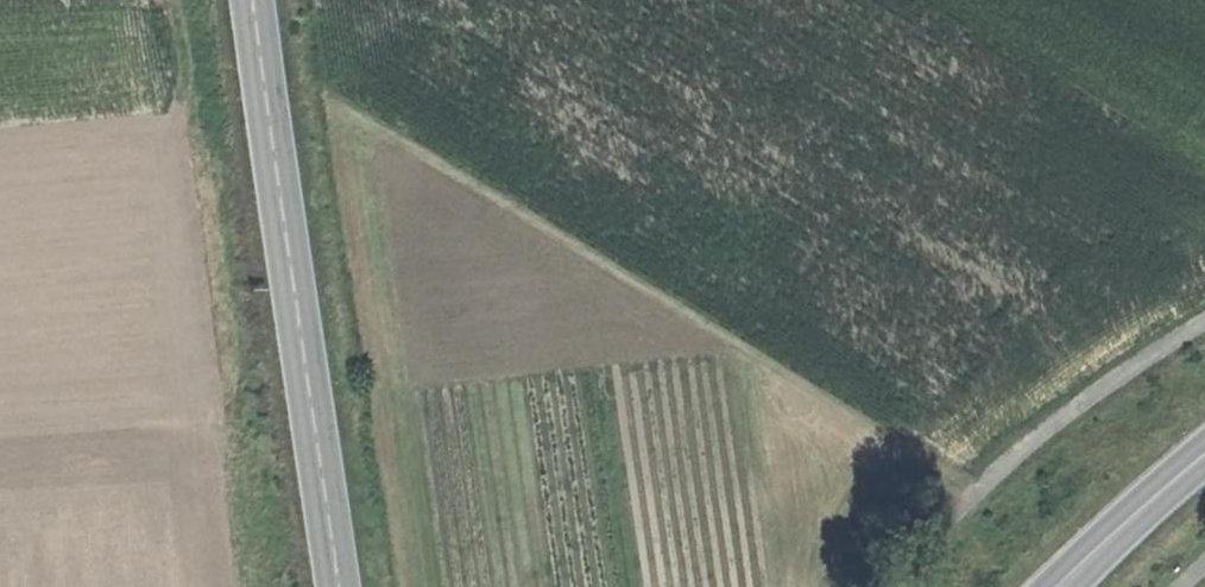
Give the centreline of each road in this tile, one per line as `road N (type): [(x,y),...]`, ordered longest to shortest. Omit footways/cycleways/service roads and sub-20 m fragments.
road 1 (tertiary): [(259,0),(344,586)]
road 2 (track): [(893,586),(1091,396),(1204,327)]
road 3 (secondary): [(1204,453),(1060,586)]

